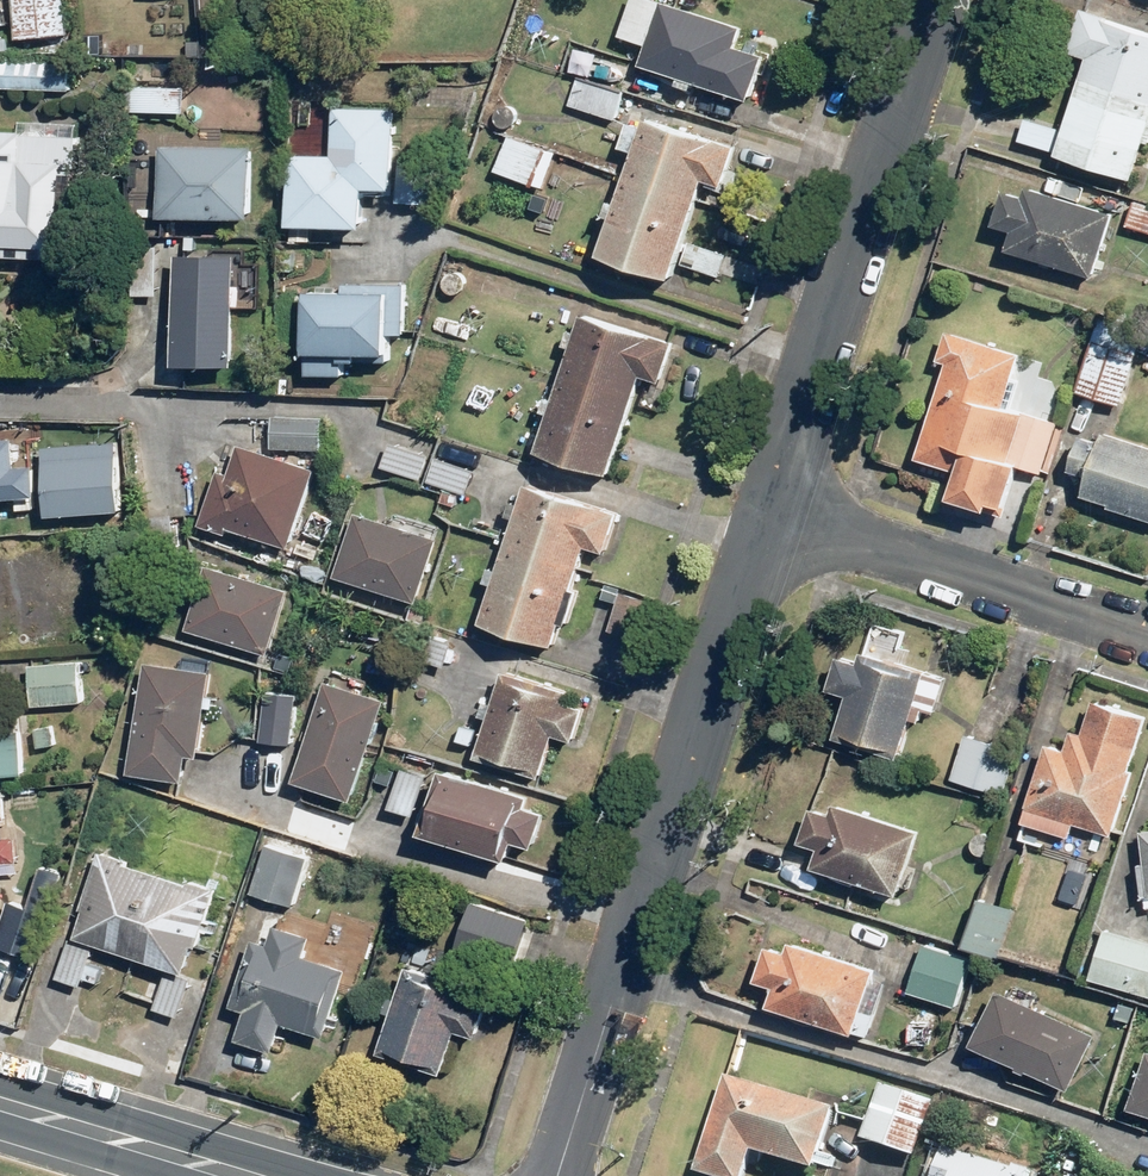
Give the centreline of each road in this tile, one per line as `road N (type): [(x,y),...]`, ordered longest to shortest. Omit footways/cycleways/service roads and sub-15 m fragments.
road 1 (residential): [(770,511),(559,1175)]
road 2 (residential): [(932,0),(770,511)]
road 3 (residential): [(1147,630),(770,511)]
road 4 (primary): [(0,1105),(236,1175)]

